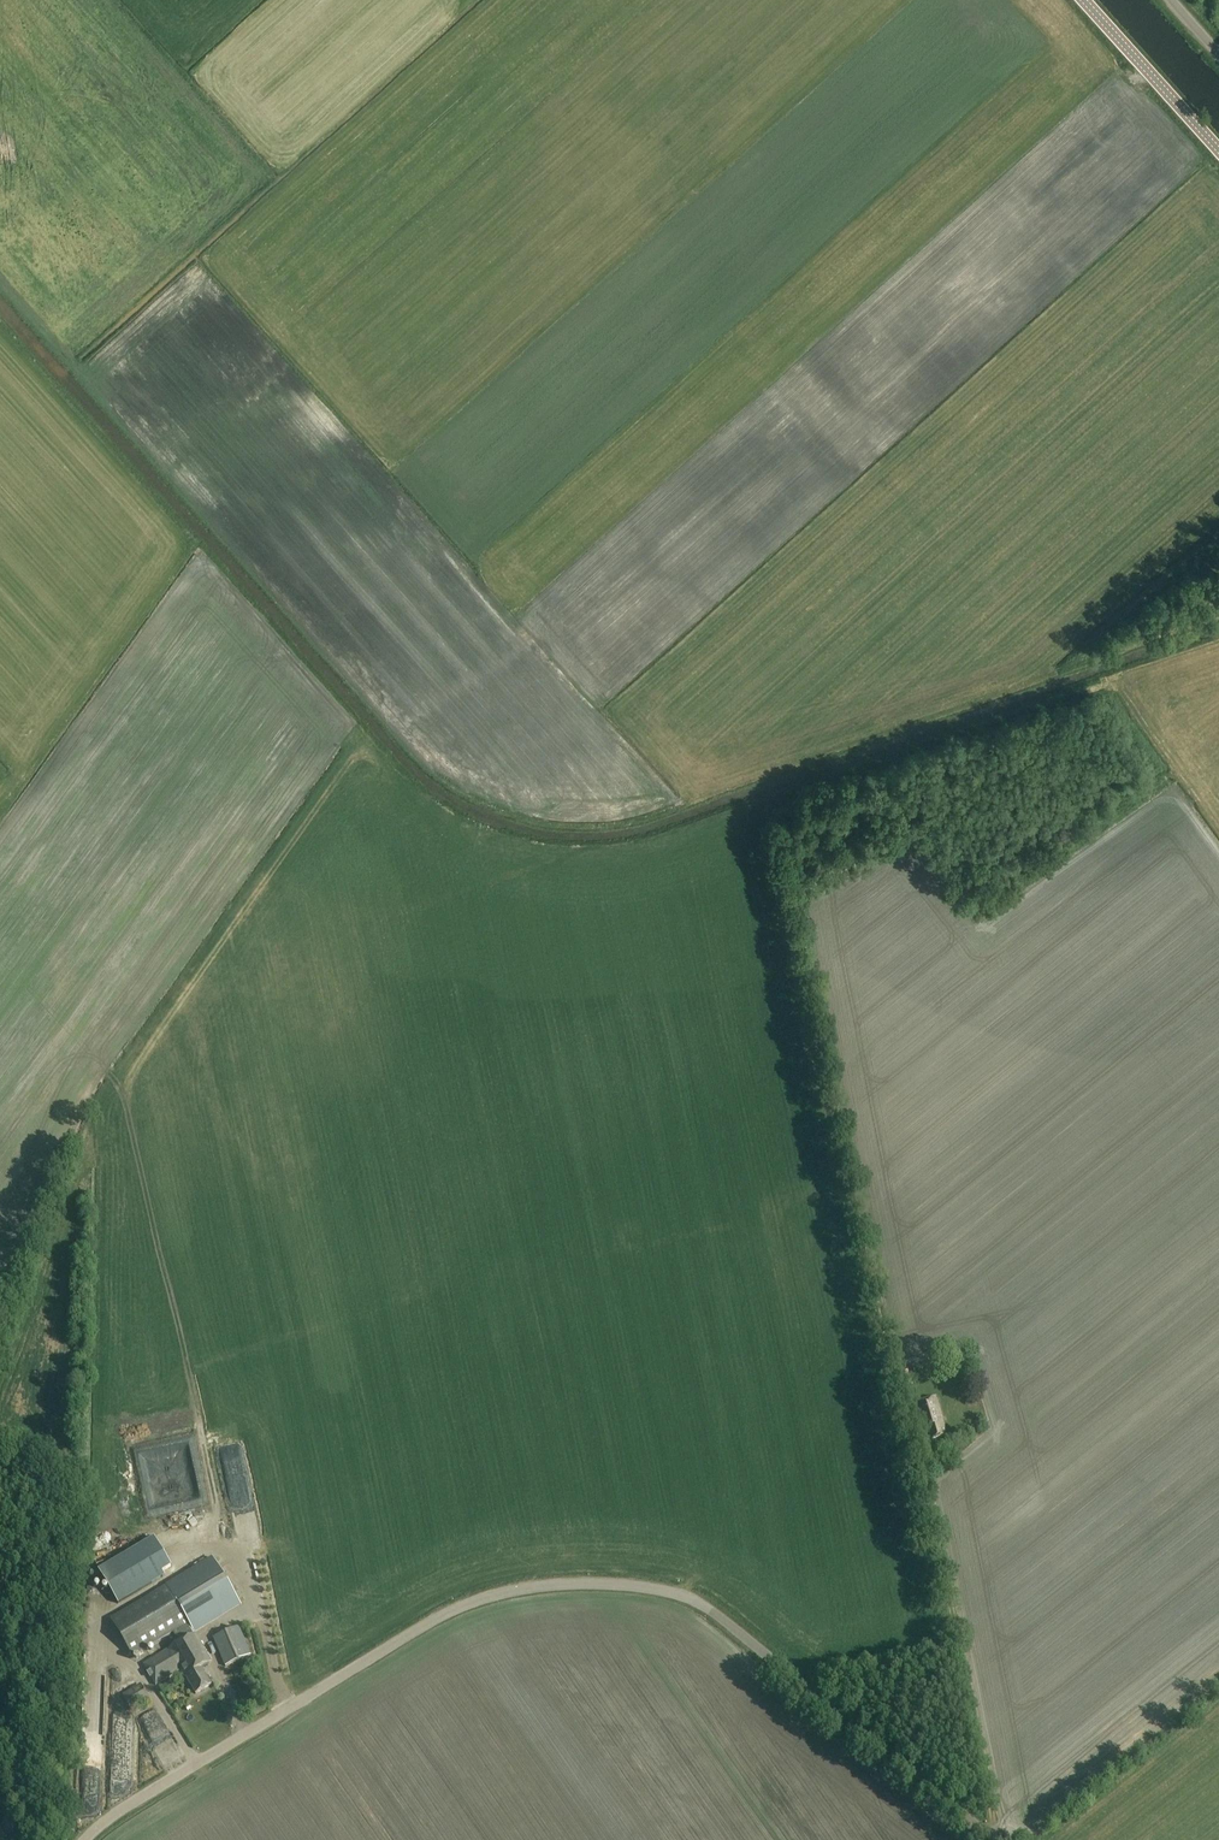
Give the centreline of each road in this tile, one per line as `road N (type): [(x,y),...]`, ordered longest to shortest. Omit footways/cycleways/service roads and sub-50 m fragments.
road 1 (tertiary): [(85,1839),(124,1807),(423,1625),(501,1594),(589,1583),(661,1590),(707,1608),(996,1839)]
road 2 (tertiary): [(1218,151),(1082,0)]

